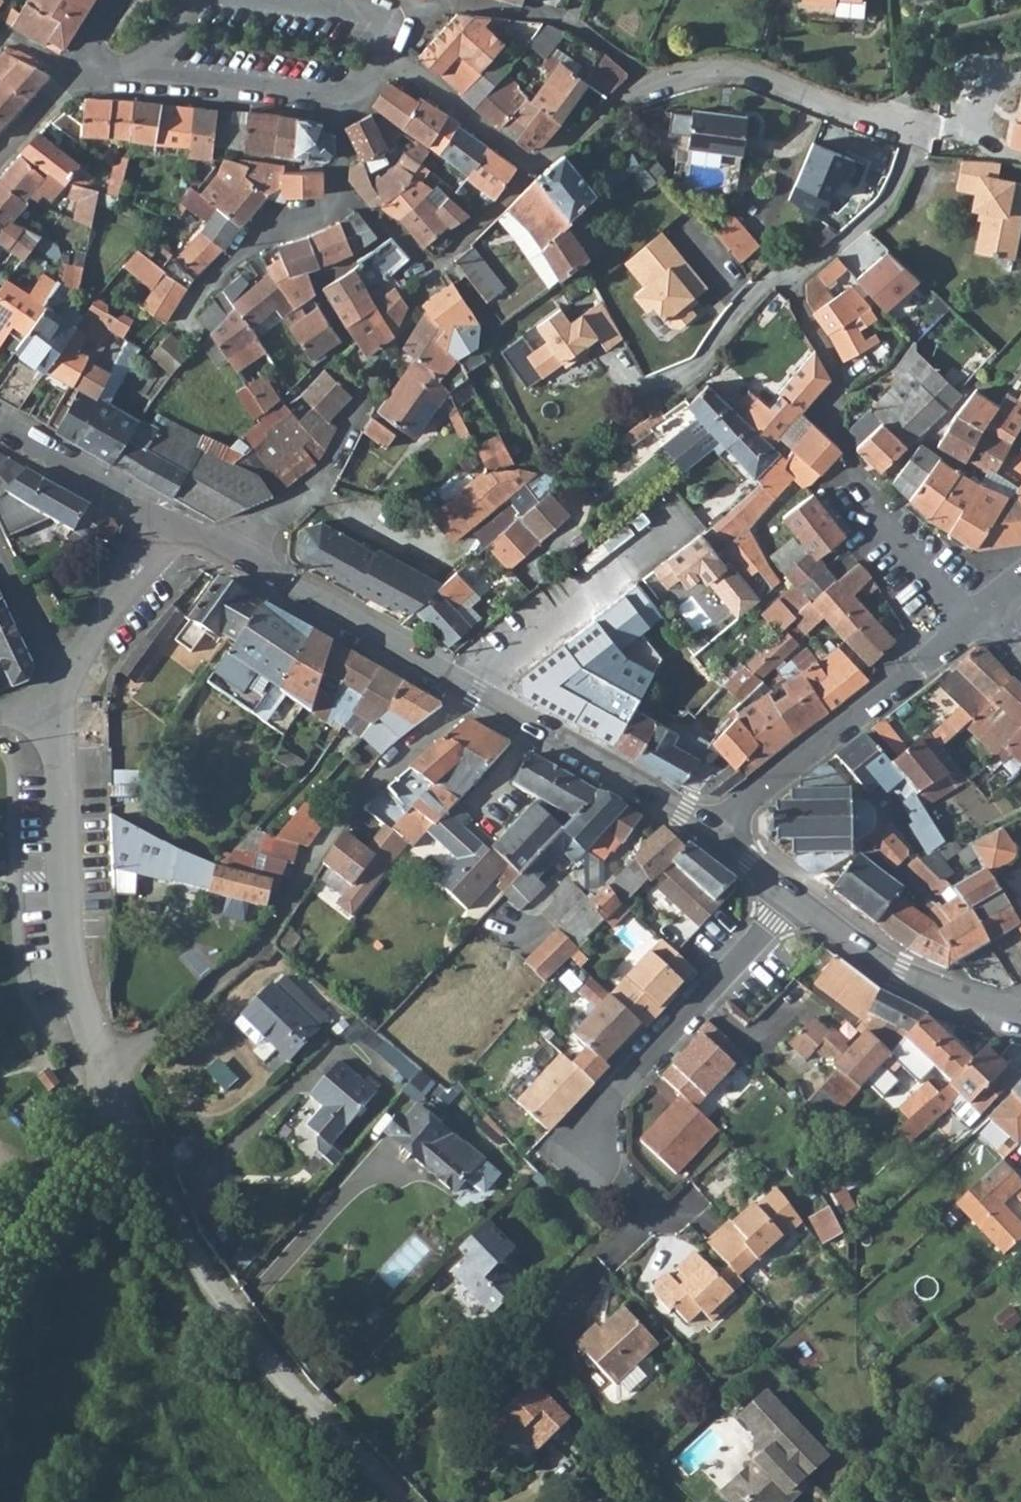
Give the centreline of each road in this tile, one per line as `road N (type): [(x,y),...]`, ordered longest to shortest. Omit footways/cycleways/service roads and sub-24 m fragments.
road 1 (residential): [(396,1501),(262,1356),(177,1237),(84,1019),(59,834),(63,689)]
road 2 (tertiary): [(718,831),(232,556)]
road 3 (residential): [(536,169),(563,142),(688,74),(742,74),(907,136),(952,129),(974,113),(1003,66)]
road 4 (residential): [(613,1254),(651,1217),(592,1166),(593,1124),(791,896)]
road 5 (residential): [(232,556),(238,543),(314,488),(420,306),(432,264)]
road 6 (residential): [(718,831),(990,608)]
road 7 (tertiary): [(1009,1014),(927,985),(791,896)]
road 8 (residential): [(341,95),(104,70)]
road 9 (residential): [(189,307),(234,259),(333,205),(344,185)]
road 10 (residential): [(63,689),(167,525)]
road 11 (residential): [(536,169),(382,55)]
road 12 (tertiary): [(167,525),(0,432)]
road 13 (residential): [(563,21),(450,0),(427,15),(380,17)]
road 14 (residential): [(0,552),(63,689)]
road 15 (residential): [(432,264),(536,169)]
road 16 (residential): [(0,160),(86,59)]

